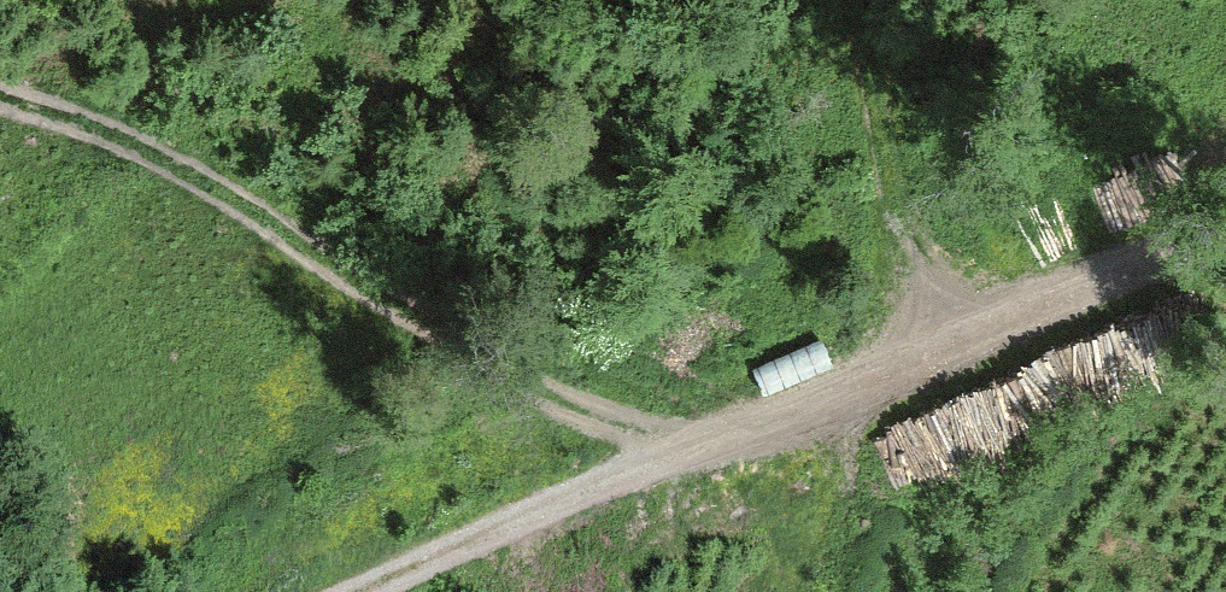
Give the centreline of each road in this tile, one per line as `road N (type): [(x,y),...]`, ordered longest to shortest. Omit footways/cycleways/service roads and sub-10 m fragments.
road 1 (track): [(349,591),(455,535),(1225,236)]
road 2 (track): [(673,450),(504,378),(171,152),(47,117),(0,95)]
road 3 (track): [(938,347),(891,186),(860,0)]

